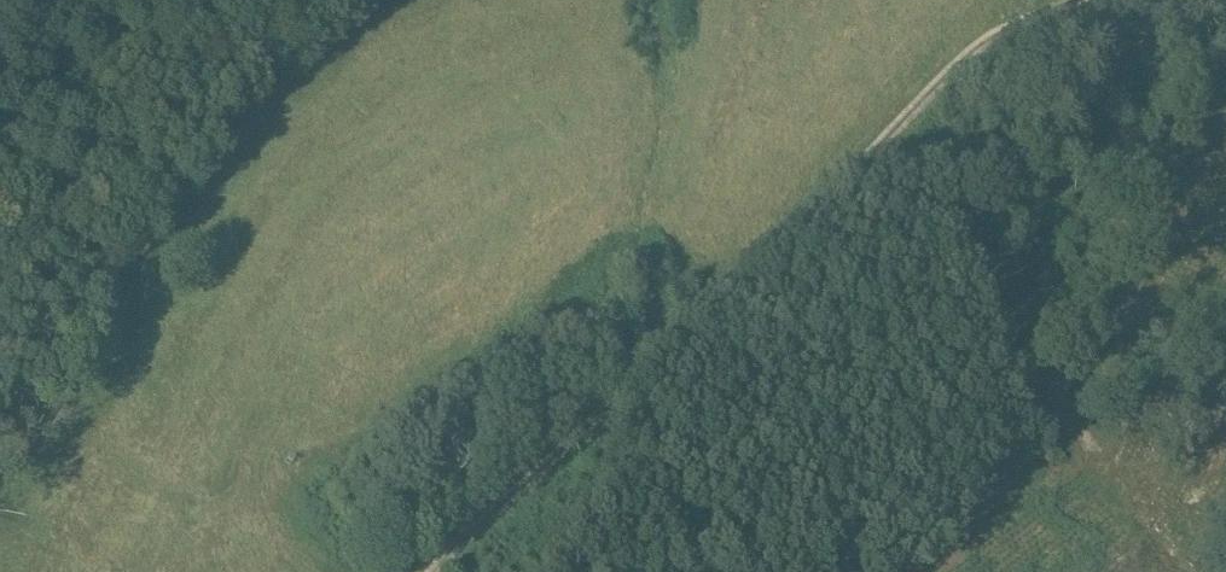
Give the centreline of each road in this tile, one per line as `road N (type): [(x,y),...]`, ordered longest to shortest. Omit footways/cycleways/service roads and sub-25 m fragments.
road 1 (track): [(1084,0),(1035,19),(971,61),(870,172),(456,571)]

